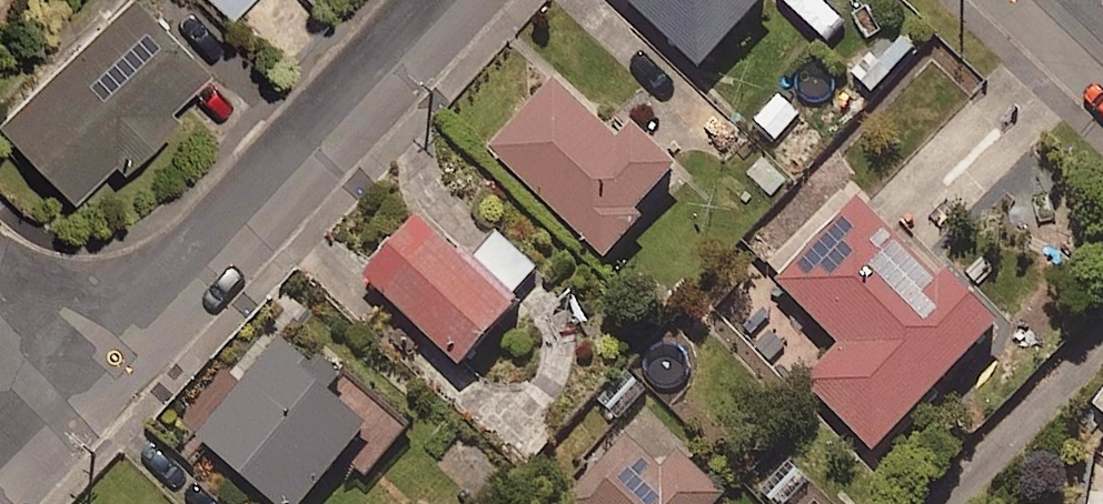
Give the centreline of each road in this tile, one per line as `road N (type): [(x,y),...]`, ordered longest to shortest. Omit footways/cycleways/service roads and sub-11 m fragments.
road 1 (residential): [(440,0),(88,378)]
road 2 (residential): [(88,378),(0,466)]
road 3 (residential): [(88,378),(0,291)]

